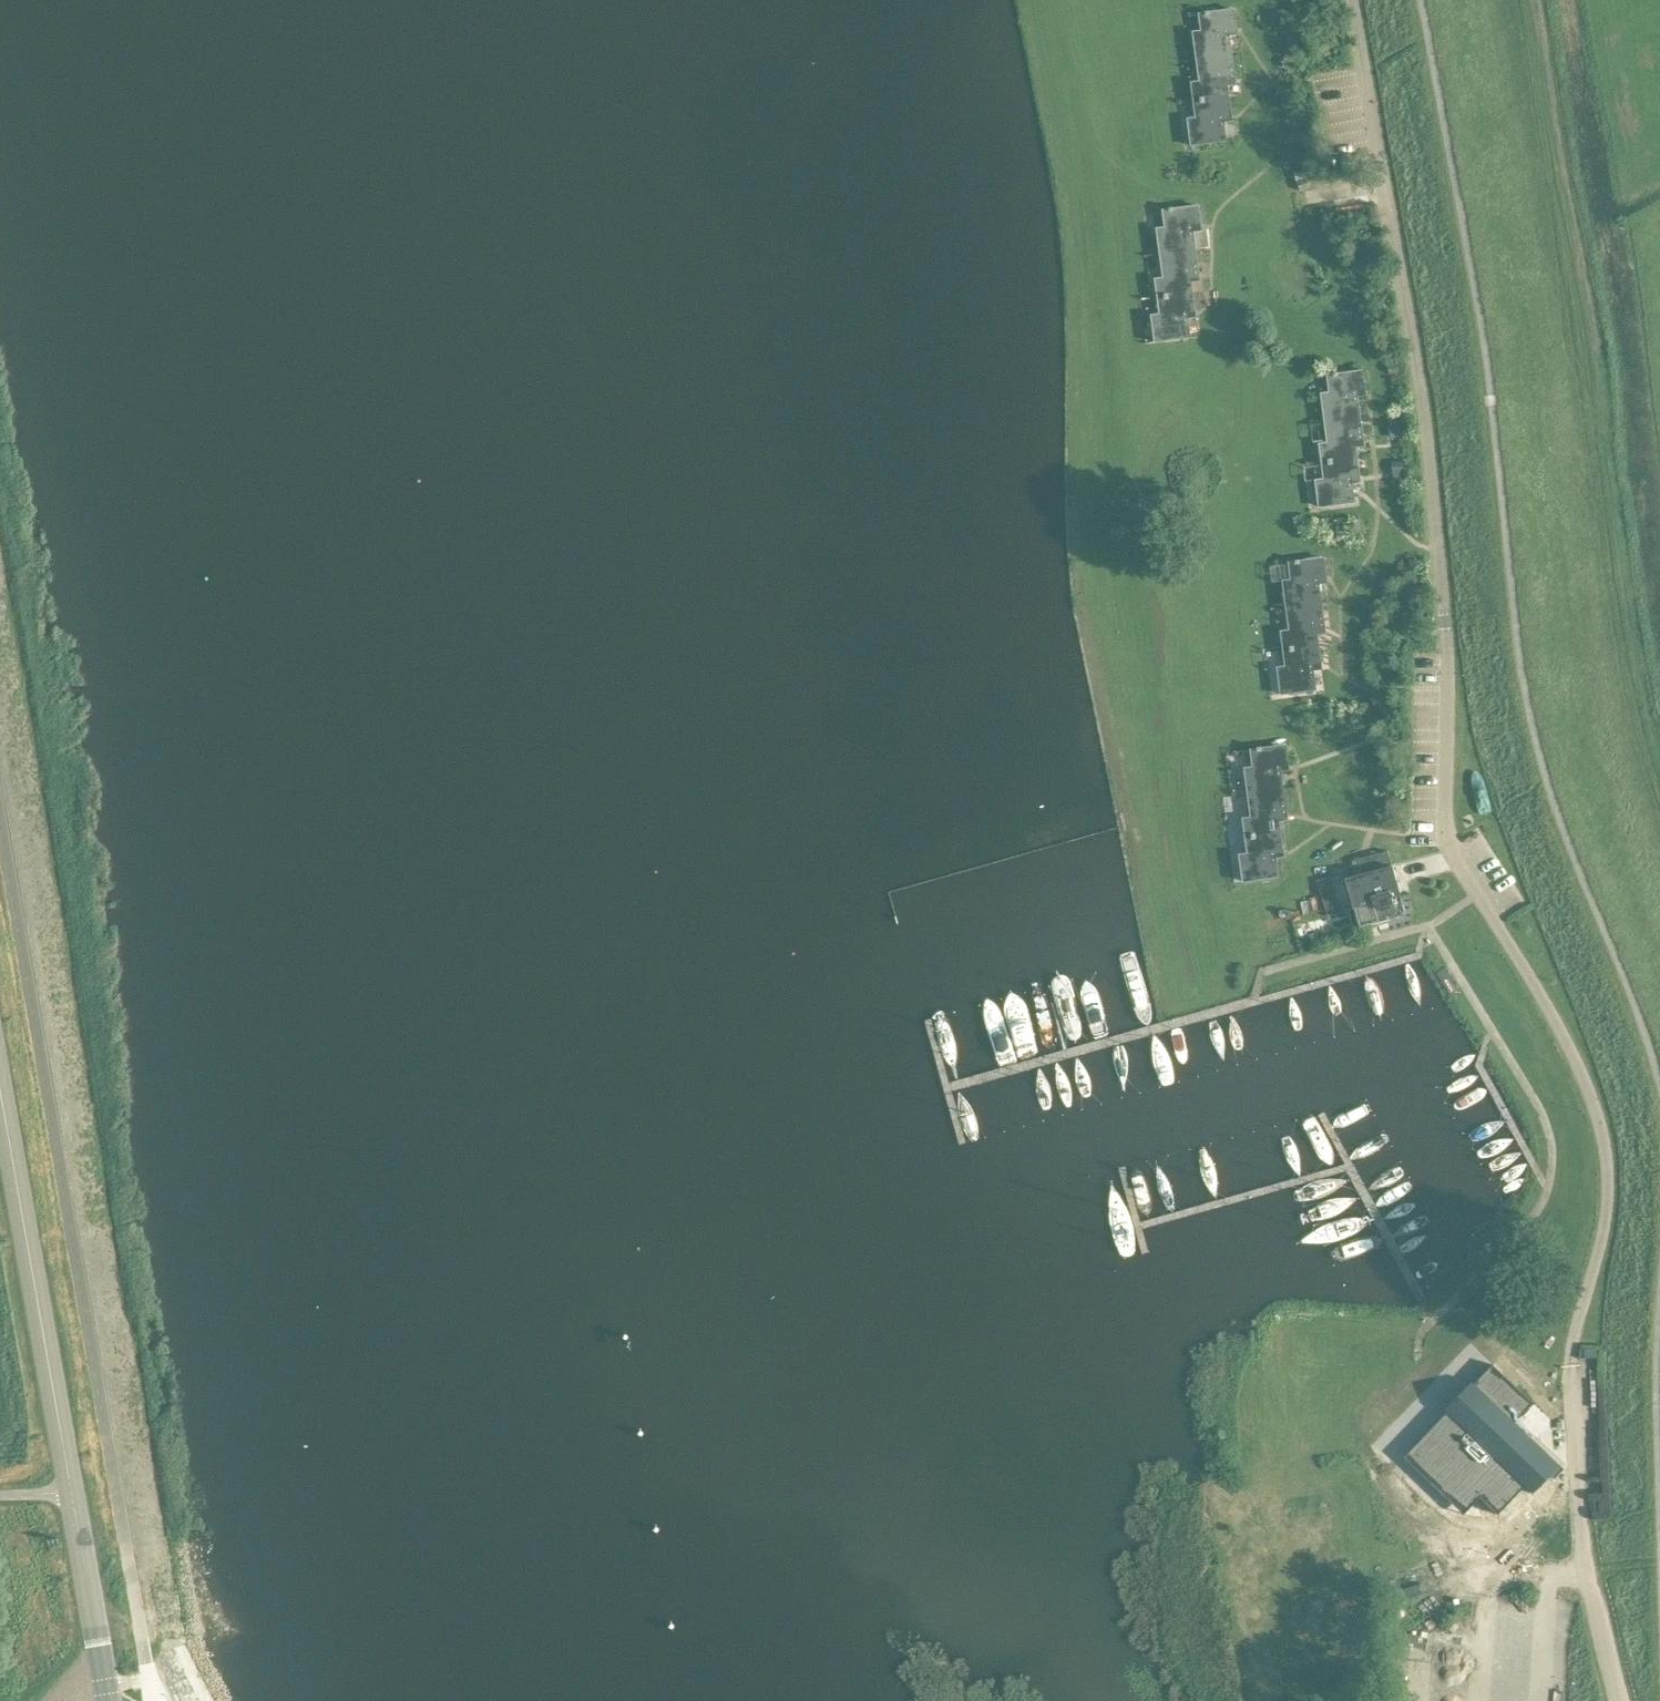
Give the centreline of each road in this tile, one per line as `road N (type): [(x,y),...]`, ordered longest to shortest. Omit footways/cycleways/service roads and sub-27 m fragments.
road 1 (residential): [(1571,1366),(1605,1201),(1602,1140),(1556,1020),(1446,845),(1445,654),(1430,462),(1352,0)]
road 2 (tertiary): [(104,1682),(0,1089)]
road 3 (unclassified): [(1618,1700),(1580,1543),(1571,1366)]

